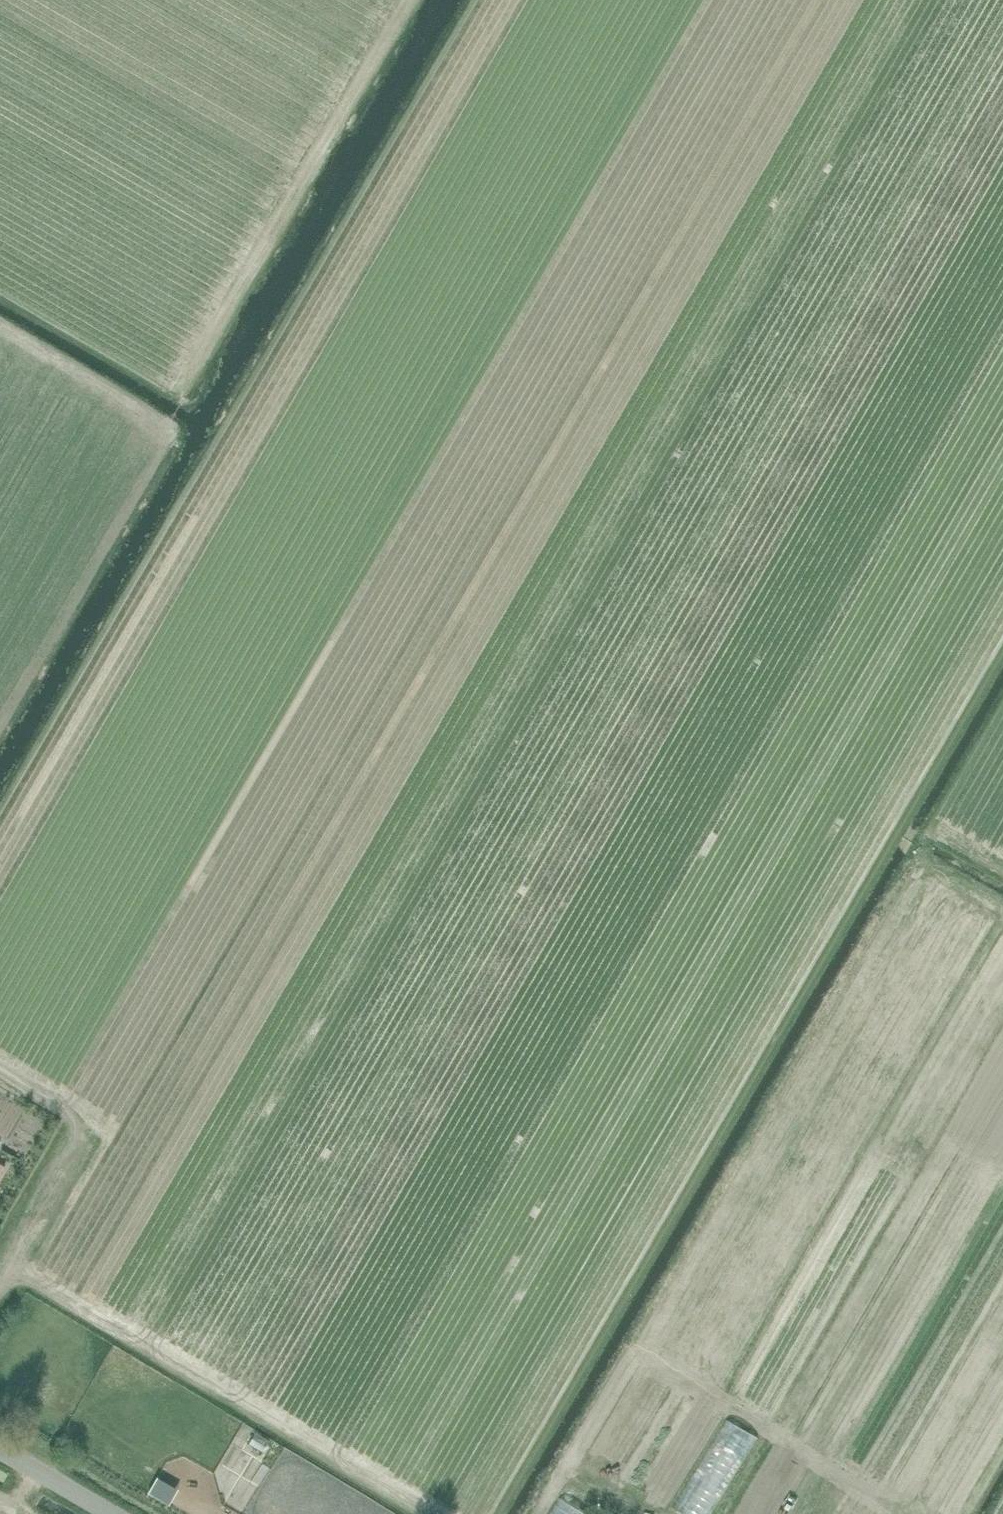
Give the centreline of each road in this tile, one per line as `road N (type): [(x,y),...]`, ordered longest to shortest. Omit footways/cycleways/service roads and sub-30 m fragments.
road 1 (unclassified): [(111,1513),(0,1450)]

